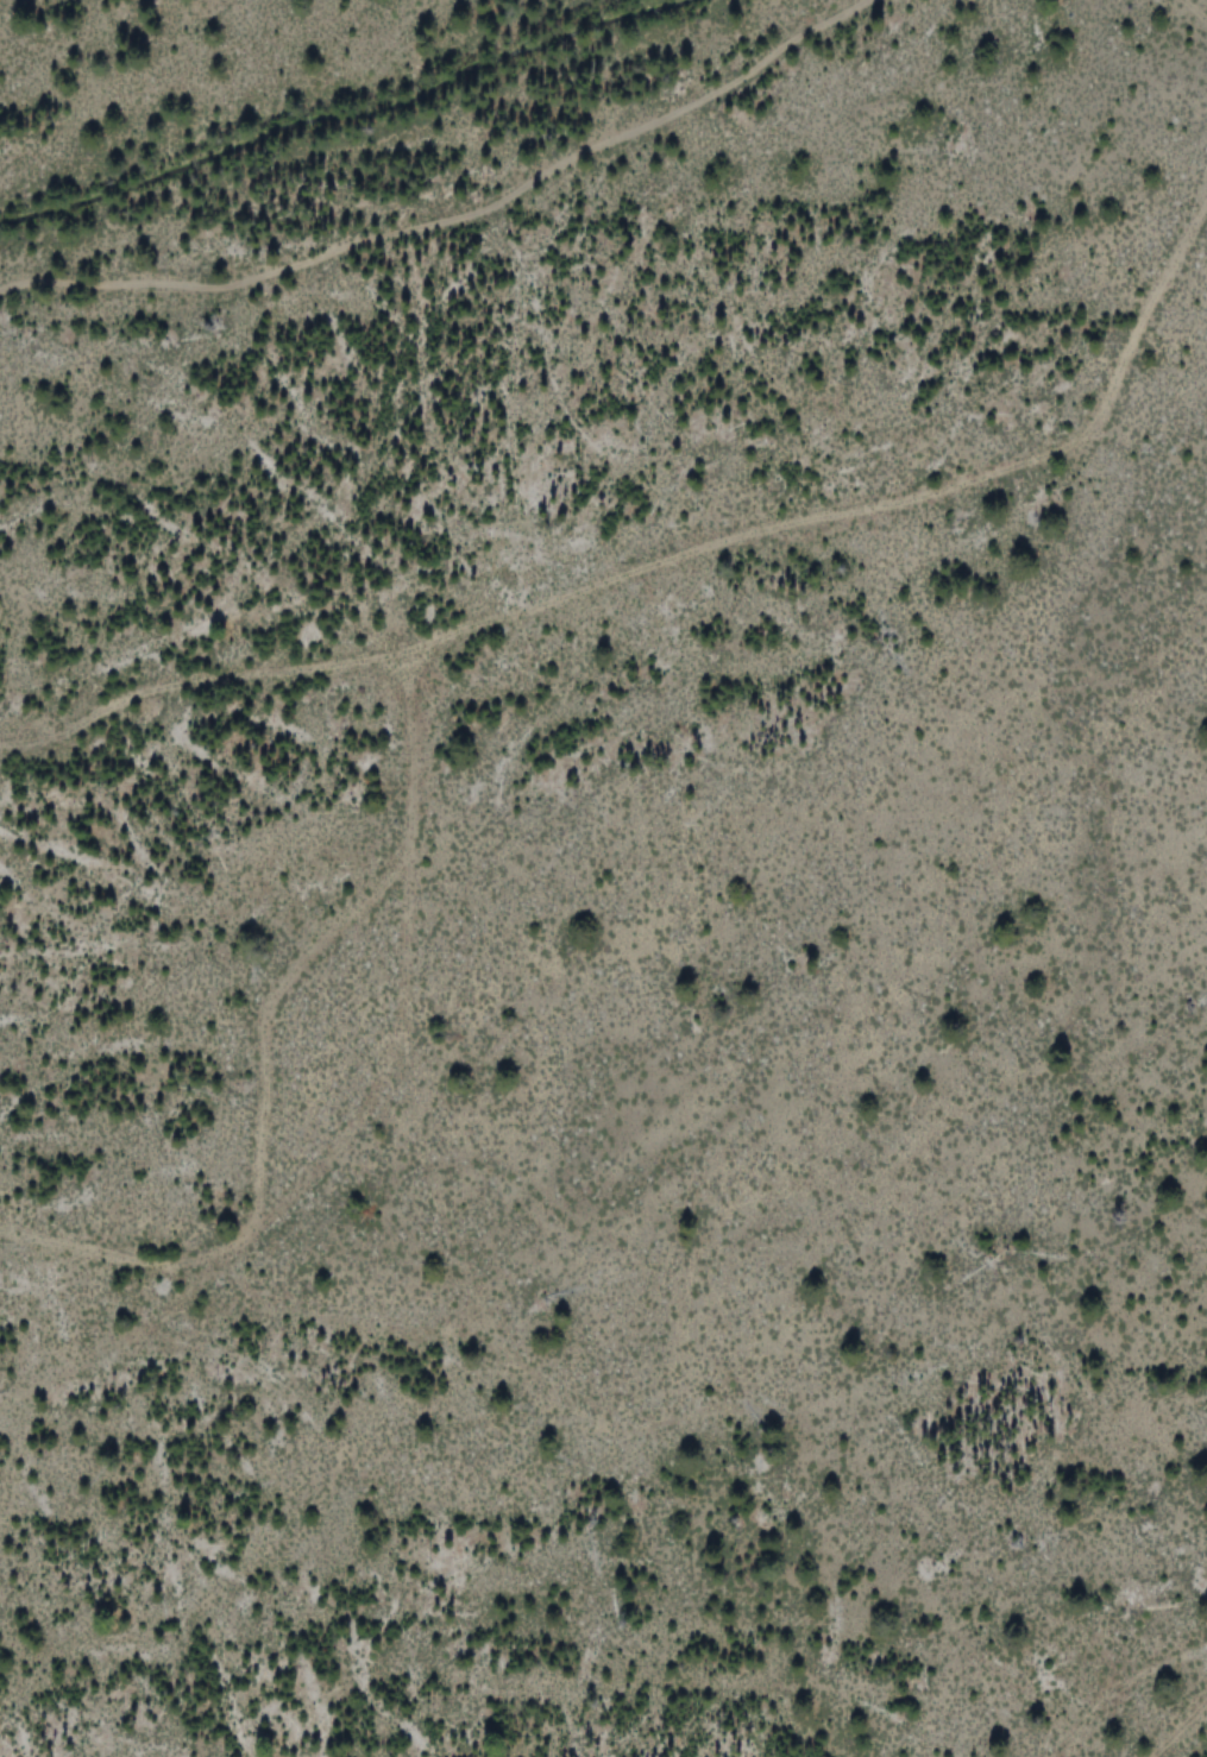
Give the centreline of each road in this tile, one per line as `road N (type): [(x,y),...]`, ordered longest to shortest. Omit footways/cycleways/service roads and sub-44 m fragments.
road 1 (track): [(1123,0),(910,99),(441,284),(0,416)]
road 2 (track): [(0,1497),(42,1756)]

